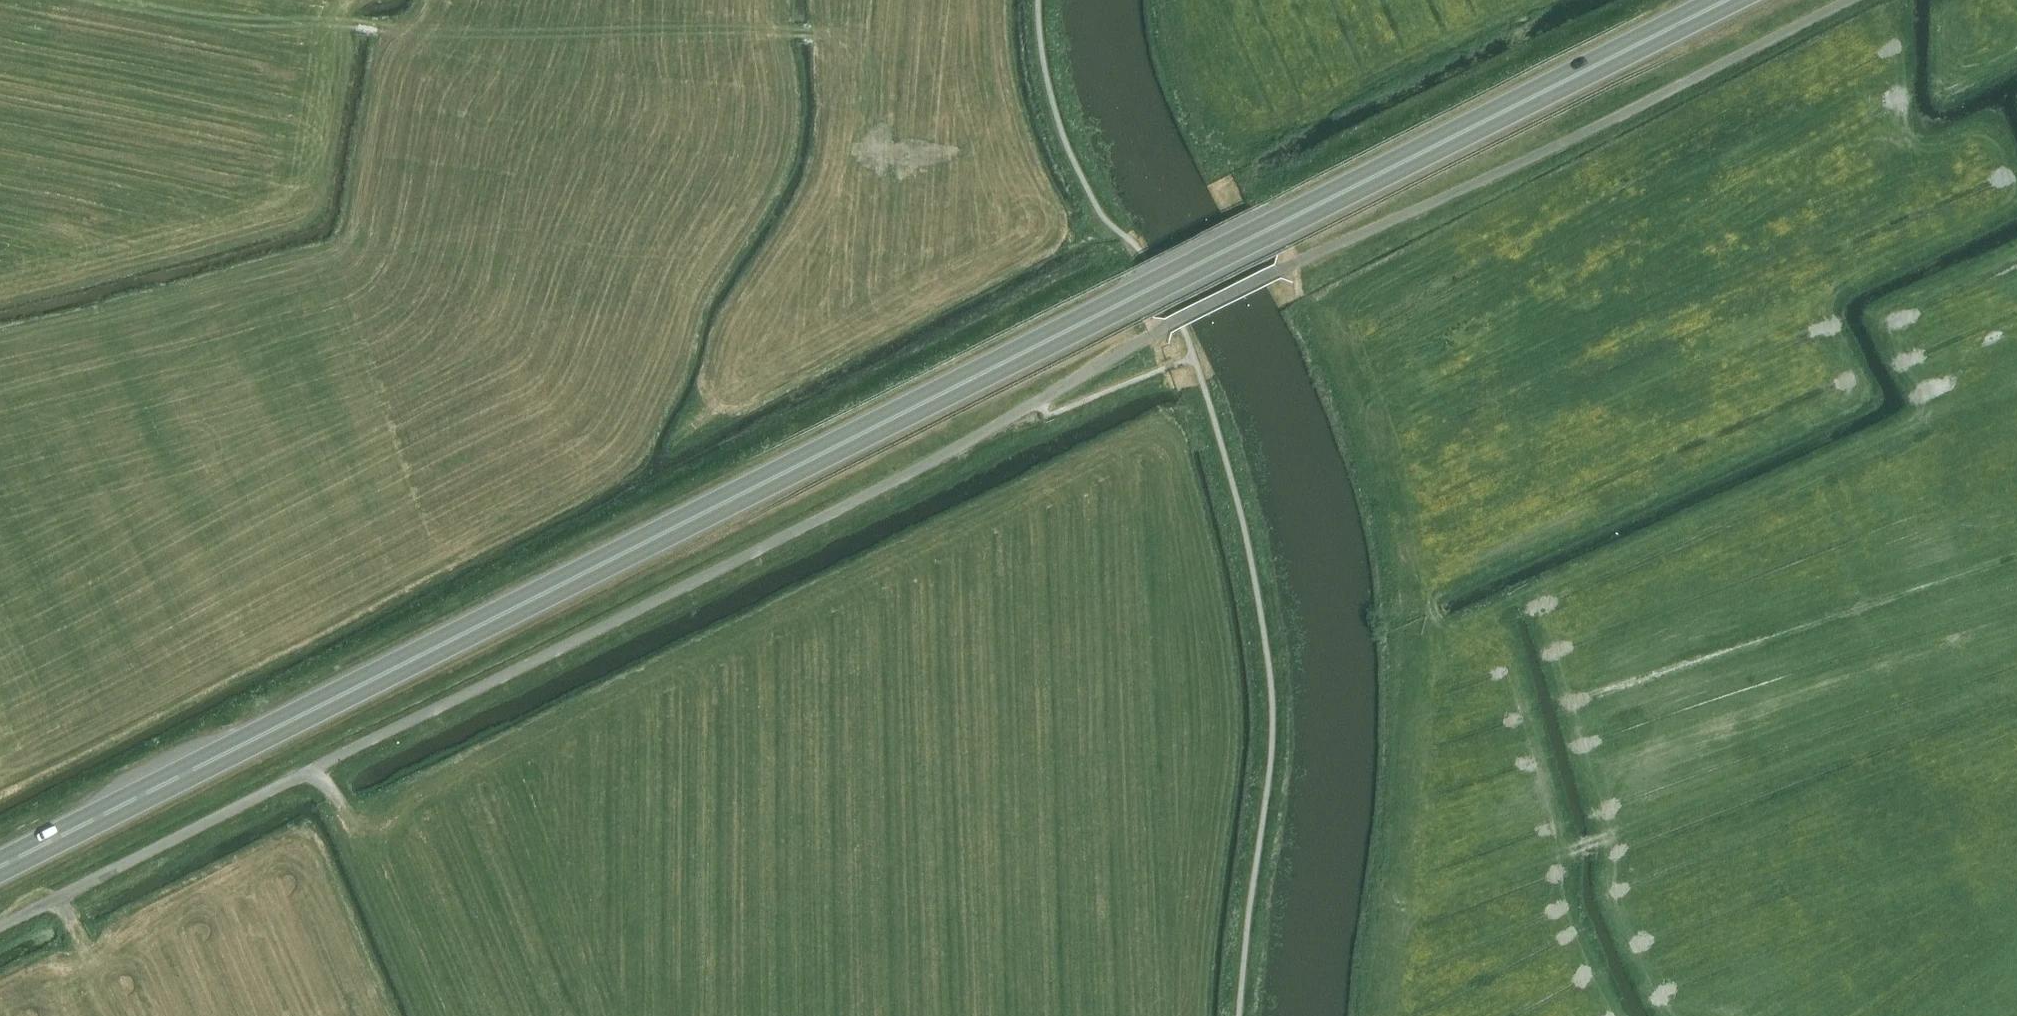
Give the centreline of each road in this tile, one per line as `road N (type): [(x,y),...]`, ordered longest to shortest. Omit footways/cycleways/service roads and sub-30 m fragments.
road 1 (trunk): [(0,866),(1726,0)]
road 2 (unclassified): [(0,926),(311,769)]

